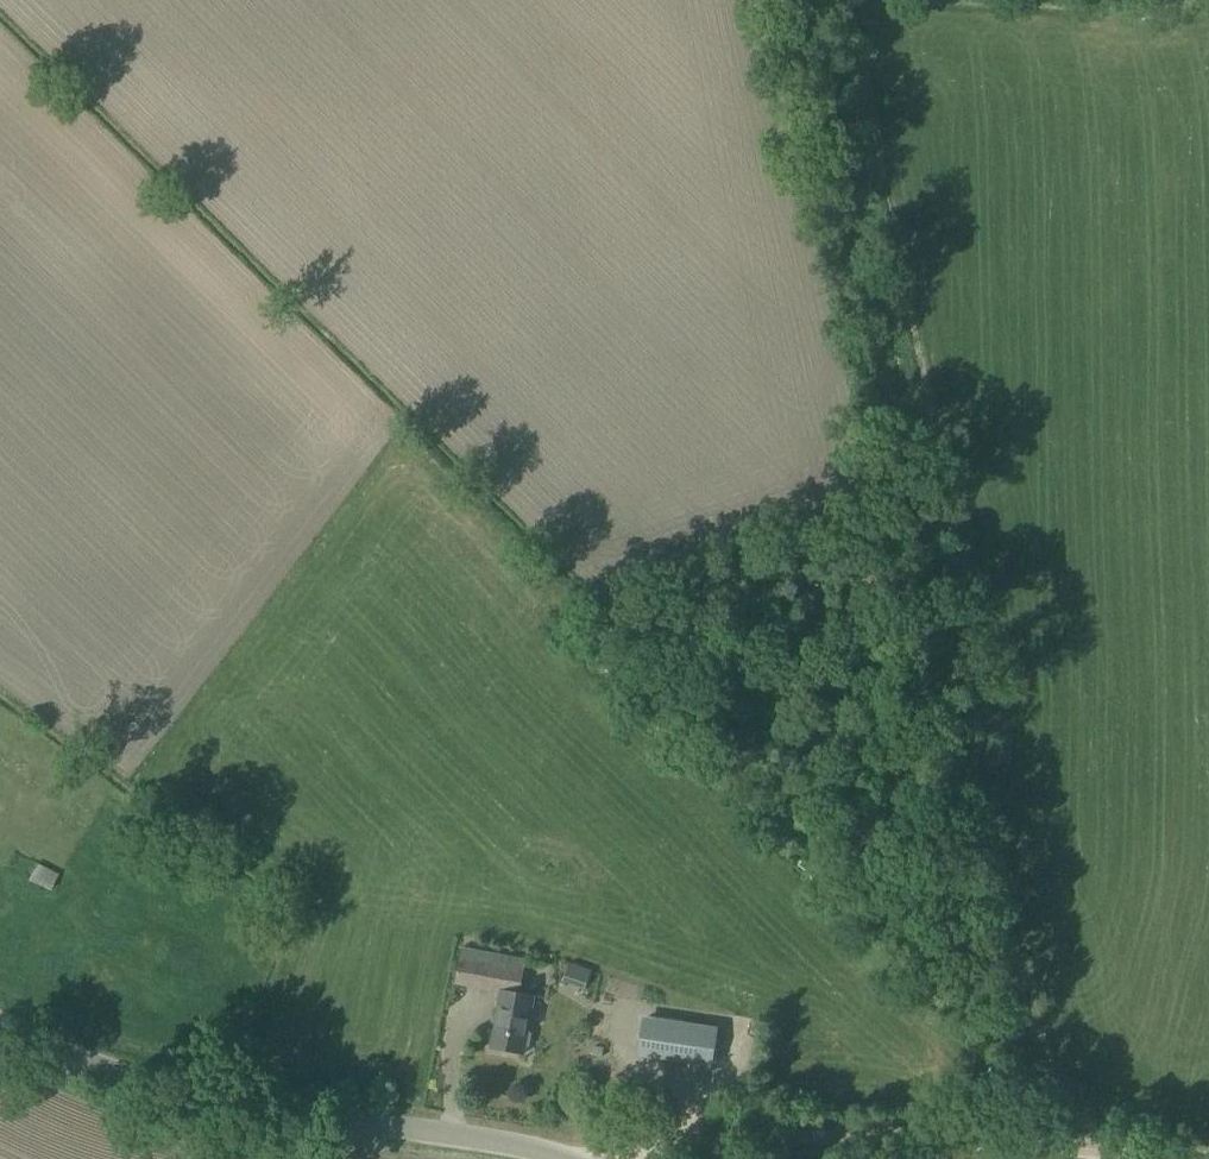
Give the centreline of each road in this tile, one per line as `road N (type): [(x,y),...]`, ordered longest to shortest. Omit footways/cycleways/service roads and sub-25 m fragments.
road 1 (track): [(800,0),(1017,1039),(1092,1147)]
road 2 (unclassified): [(566,1158),(153,1079),(37,1046),(0,1024)]
road 3 (track): [(1092,1147),(953,1133),(664,1142),(595,1158)]

